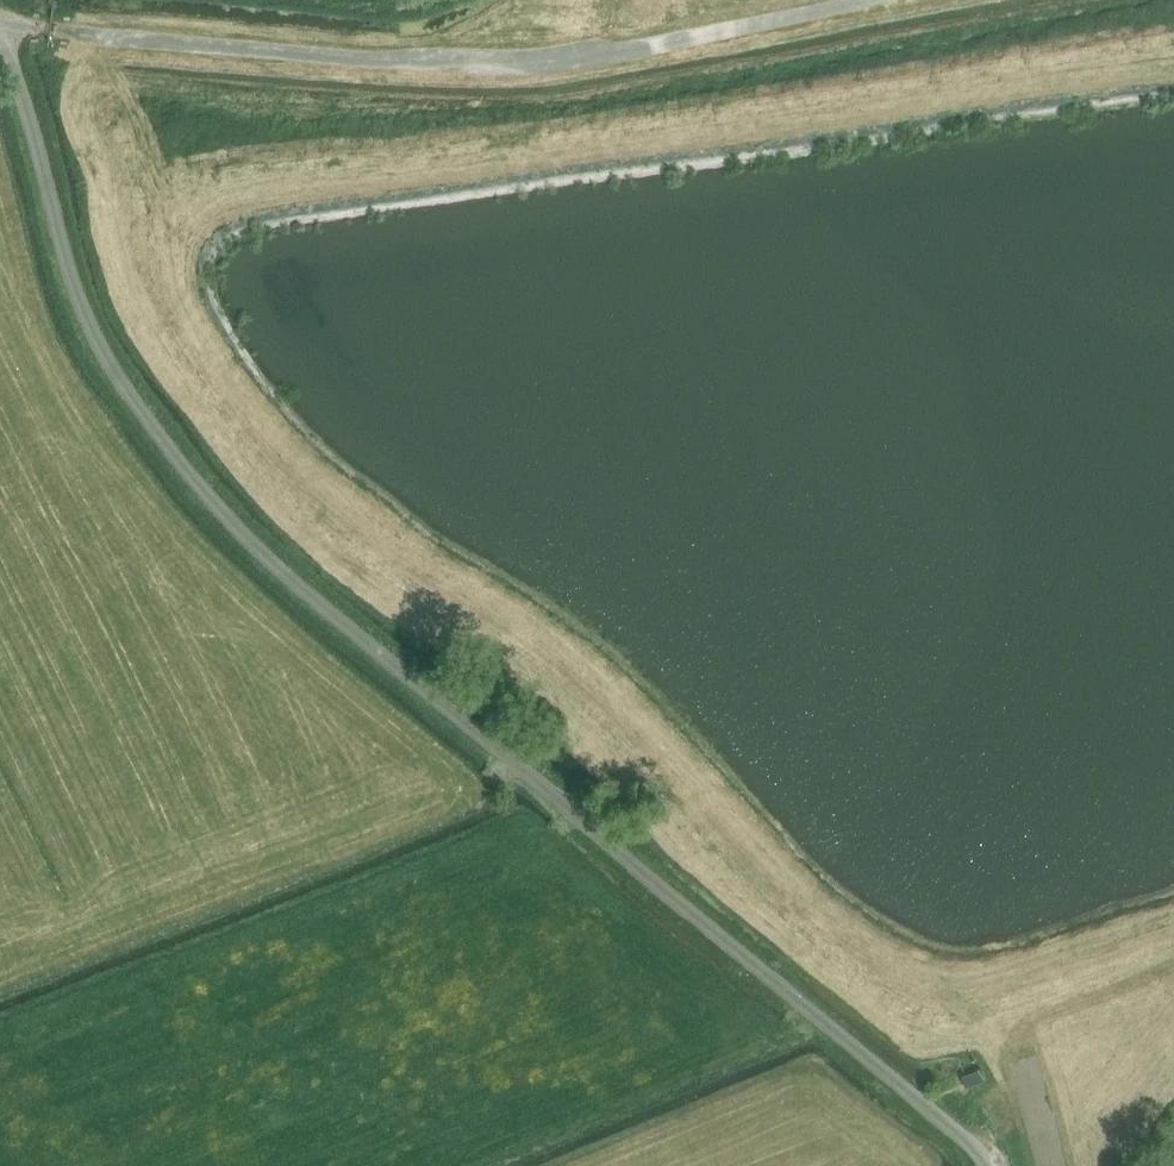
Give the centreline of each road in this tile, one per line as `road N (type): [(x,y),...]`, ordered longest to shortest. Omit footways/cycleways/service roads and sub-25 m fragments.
road 1 (unclassified): [(987,1165),(959,1132),(277,568),(191,478),(104,357),(85,316),(0,31)]

